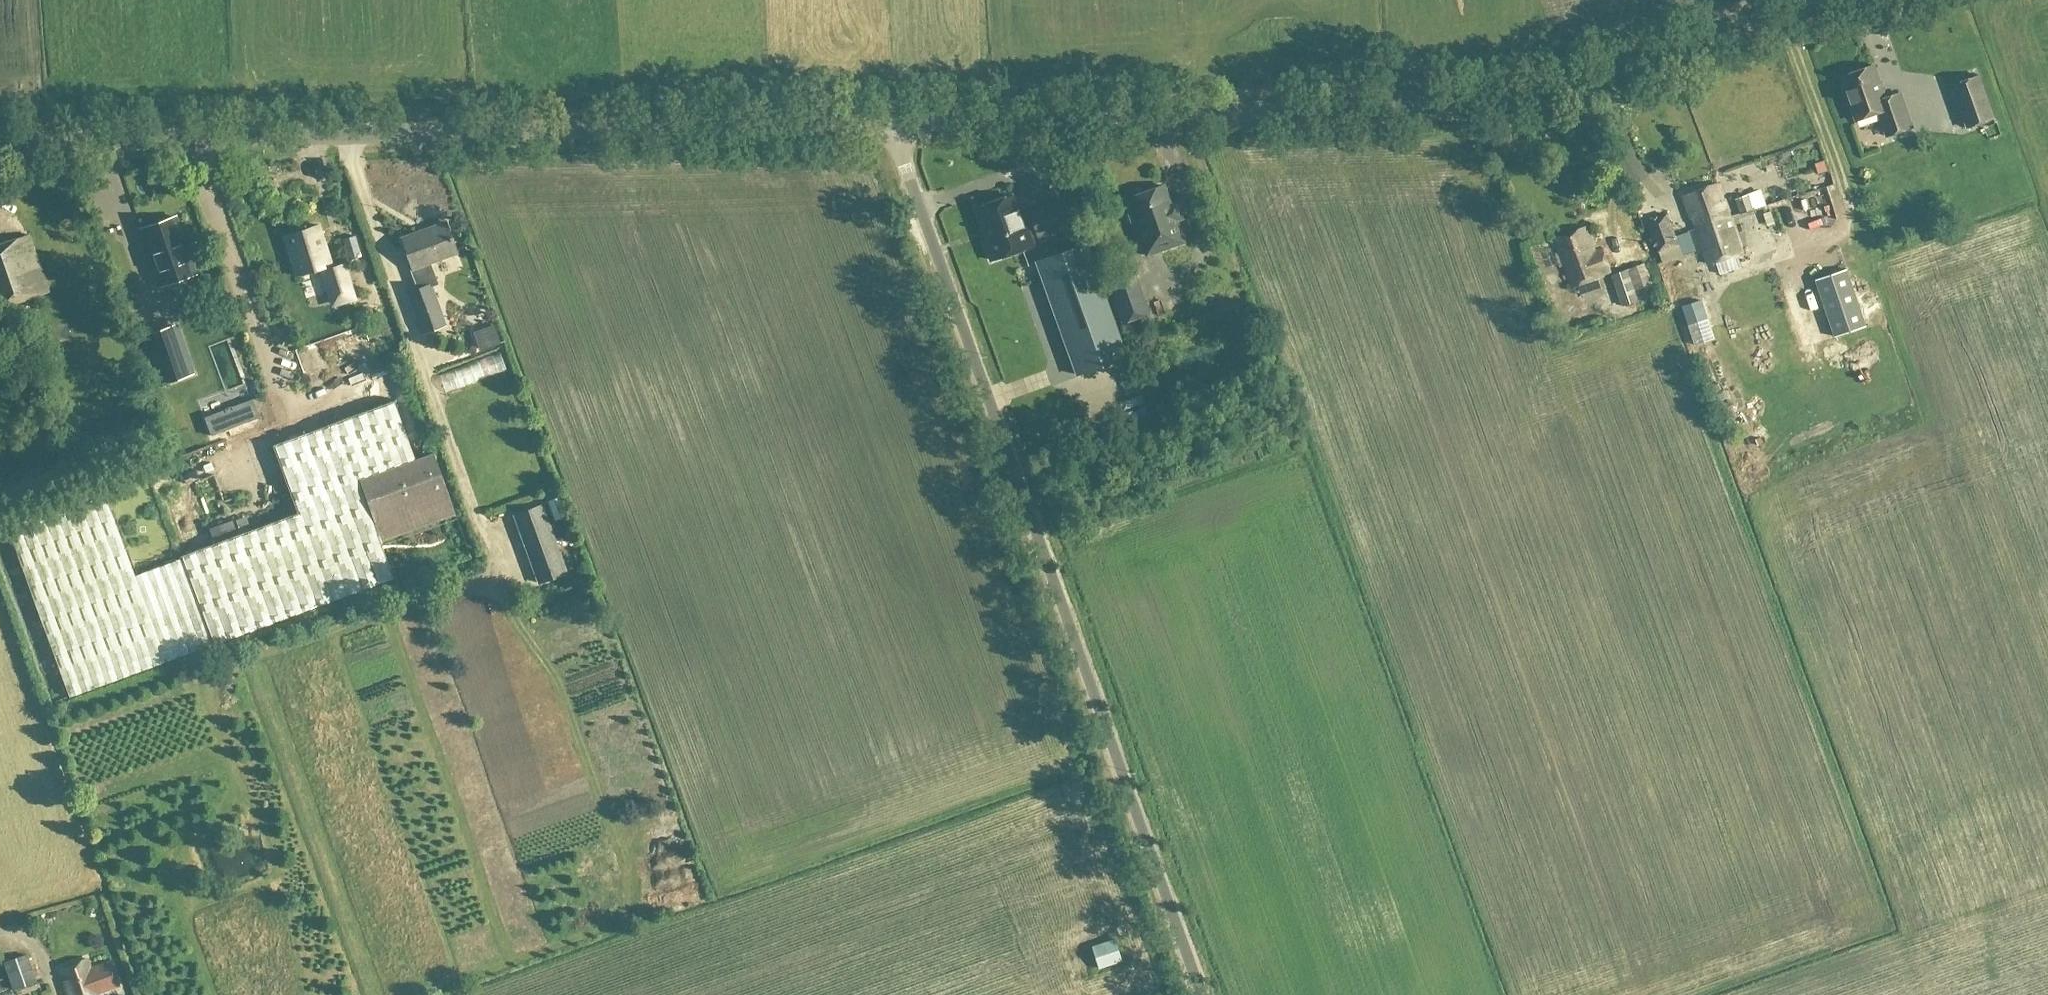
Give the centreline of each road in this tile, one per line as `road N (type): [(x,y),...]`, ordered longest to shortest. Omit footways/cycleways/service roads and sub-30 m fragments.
road 1 (unclassified): [(888,123),(1405,104),(1519,92),(1625,70),(1827,0)]
road 2 (unclassified): [(888,123),(1200,994)]
road 3 (unclassified): [(0,144),(888,123)]

